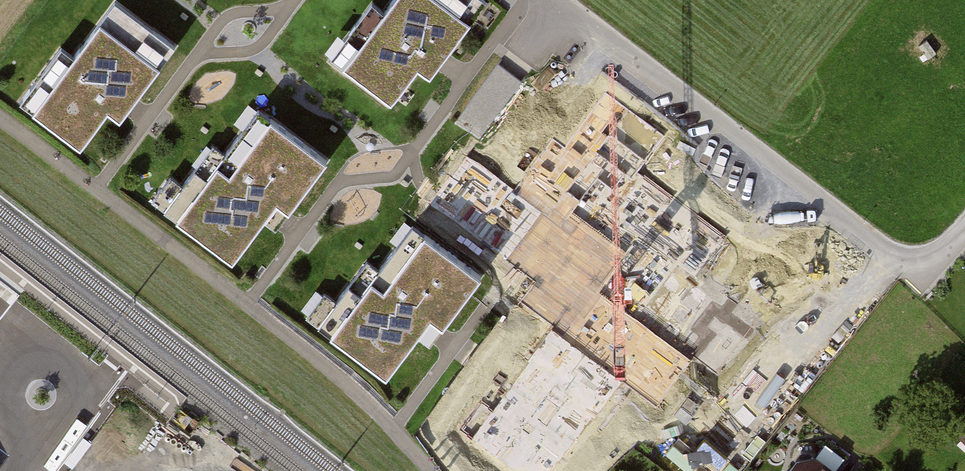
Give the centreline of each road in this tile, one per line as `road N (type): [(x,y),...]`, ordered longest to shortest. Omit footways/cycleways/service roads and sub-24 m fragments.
road 1 (track): [(430,470),(362,397),(0,117)]
road 2 (residential): [(964,234),(936,258),(912,262),(885,252),(557,0)]
road 3 (unclassified): [(36,469),(69,422),(76,396),(50,367),(13,380)]

